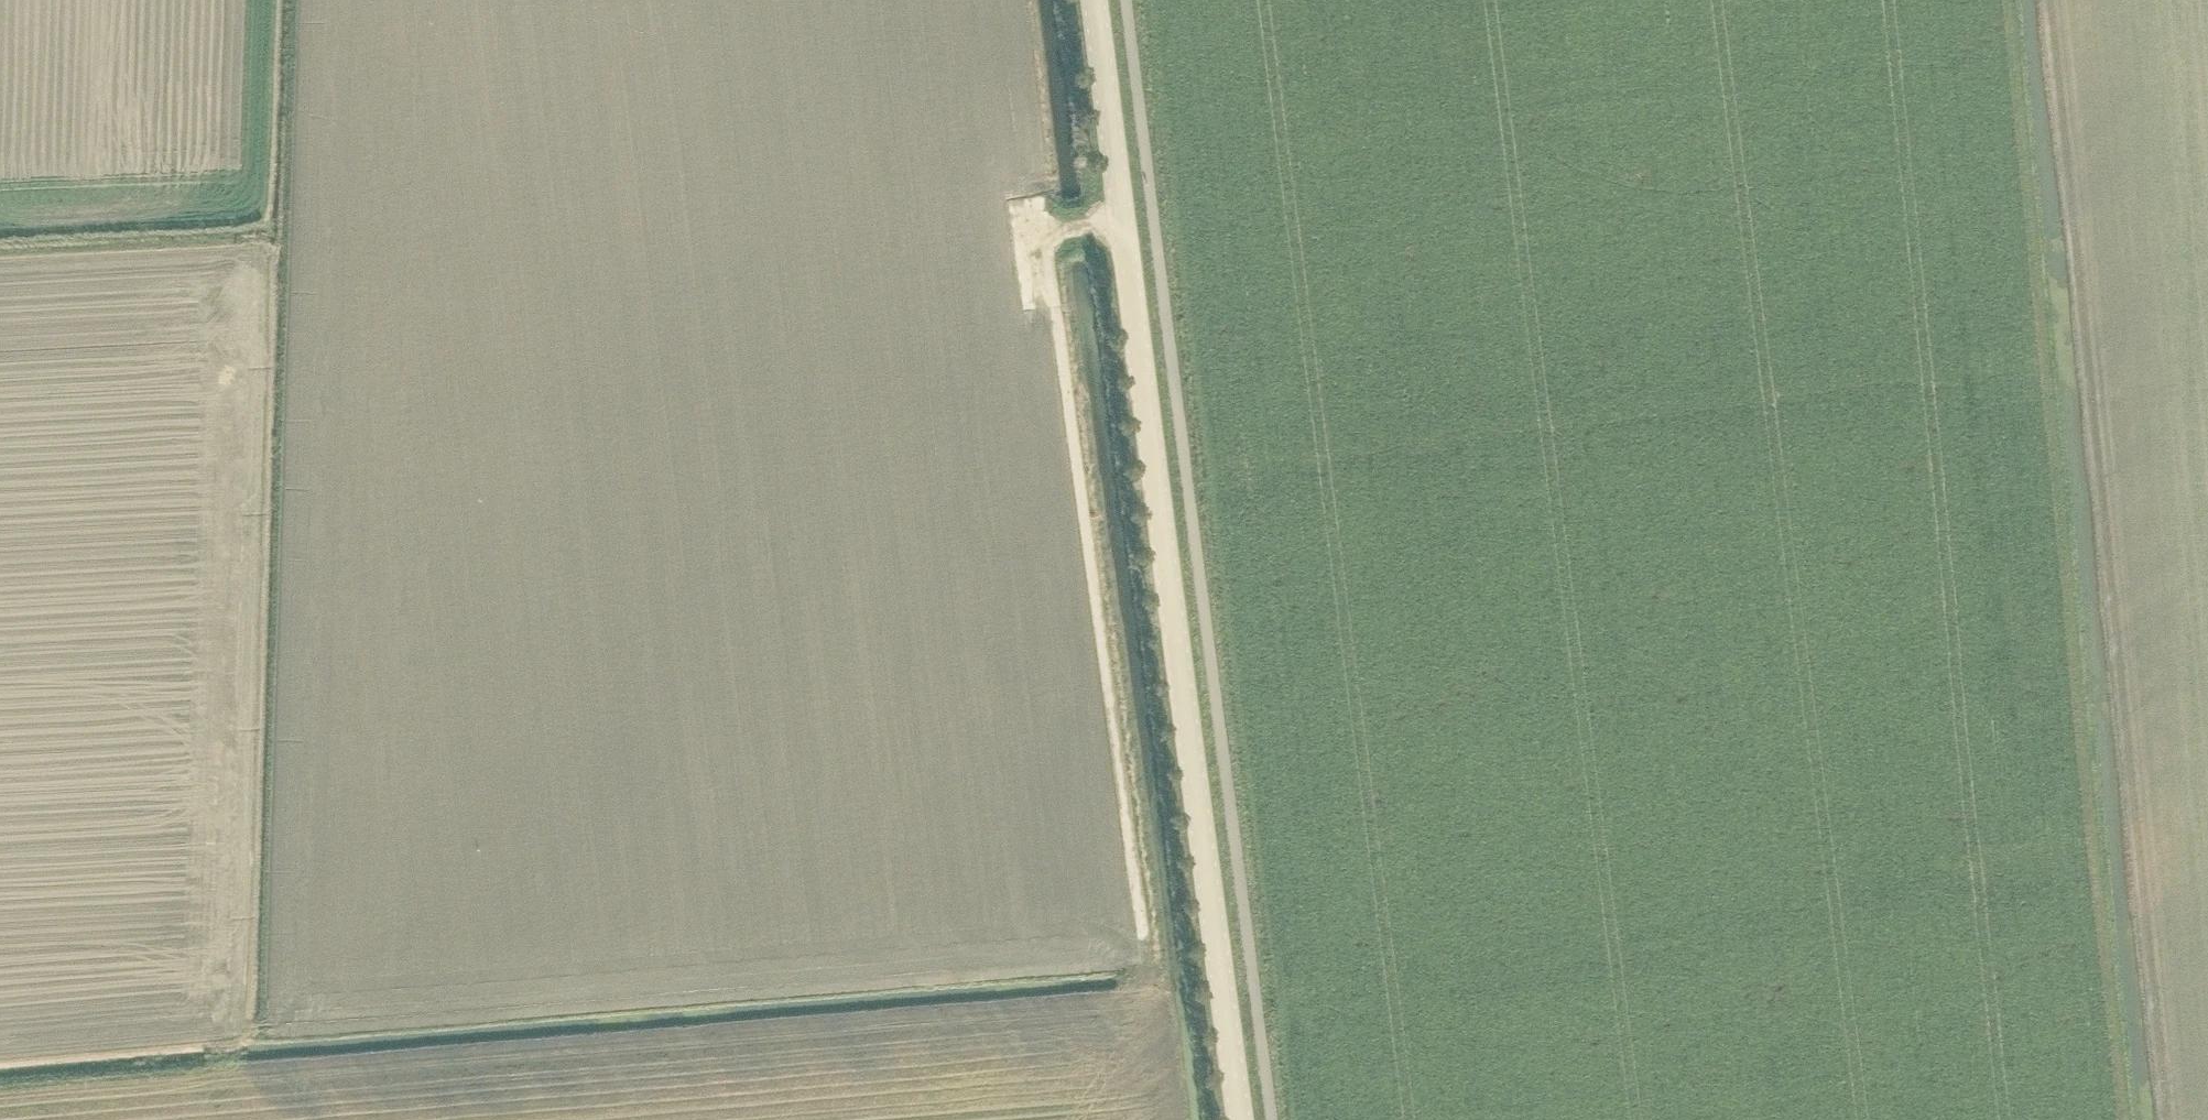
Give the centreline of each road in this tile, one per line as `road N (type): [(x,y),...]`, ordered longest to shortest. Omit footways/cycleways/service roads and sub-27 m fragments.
road 1 (tertiary): [(1239,1119),(1095,0)]

